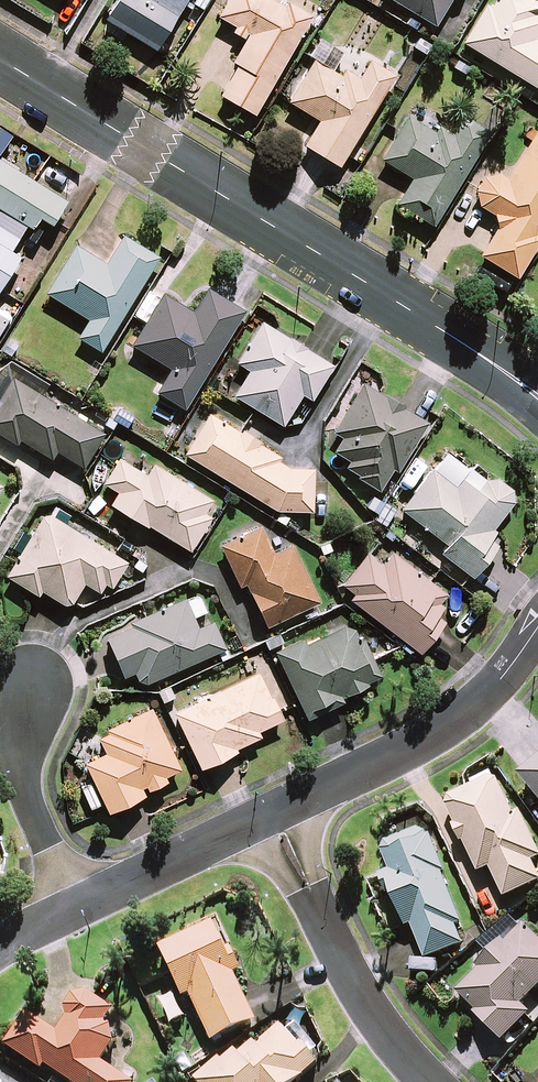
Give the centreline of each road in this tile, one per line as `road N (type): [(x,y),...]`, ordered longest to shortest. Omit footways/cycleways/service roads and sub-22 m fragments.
road 1 (tertiary): [(0,59),(463,342),(537,399)]
road 2 (residential): [(272,813),(435,733),(509,671),(537,628)]
road 3 (residential): [(429,1081),(353,984),(272,813)]
road 4 (residential): [(23,668),(17,757),(39,843),(75,914)]
road 5 (residential): [(75,914),(272,813)]

